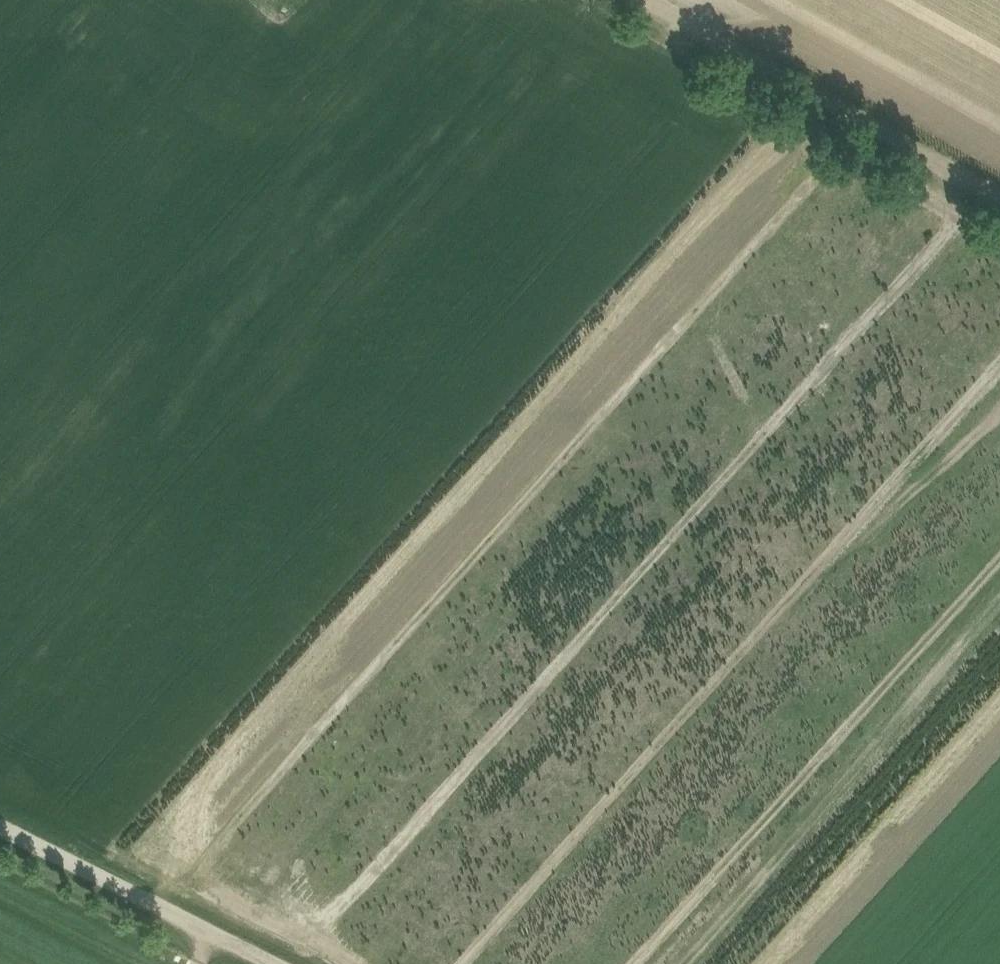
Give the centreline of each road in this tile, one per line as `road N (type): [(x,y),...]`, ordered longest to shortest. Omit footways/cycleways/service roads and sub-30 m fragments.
road 1 (track): [(647,0),(999,198)]
road 2 (track): [(268,963),(0,828)]

